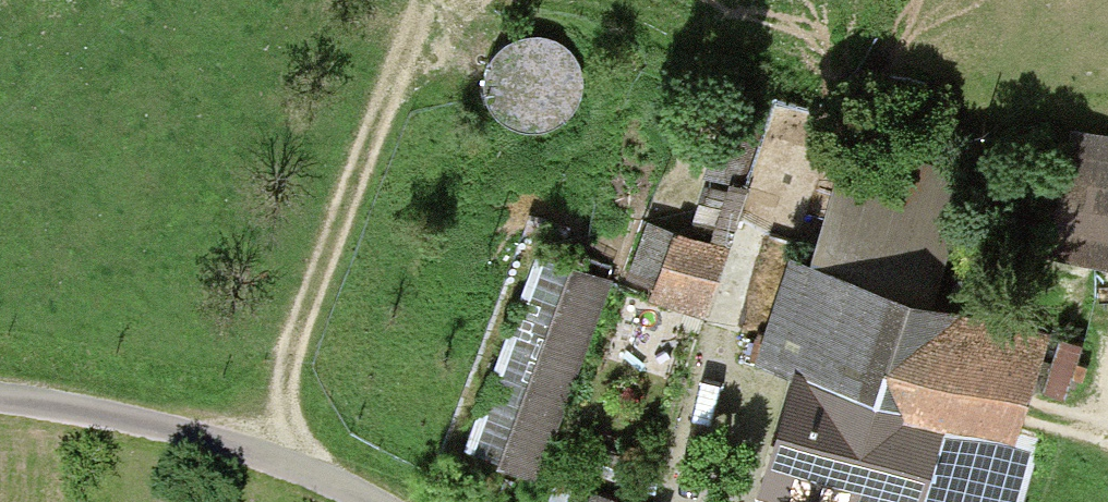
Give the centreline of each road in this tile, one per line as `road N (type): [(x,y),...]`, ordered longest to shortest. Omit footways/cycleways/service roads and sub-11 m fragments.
road 1 (track): [(297,461),(287,360),(416,0)]
road 2 (residential): [(0,402),(161,421),(297,461),(360,501)]

